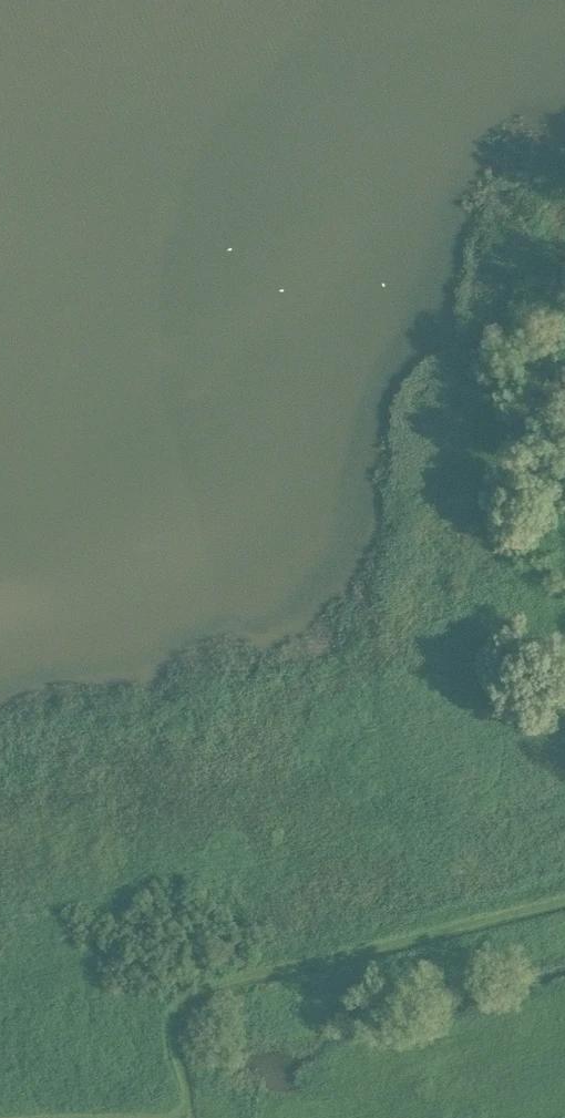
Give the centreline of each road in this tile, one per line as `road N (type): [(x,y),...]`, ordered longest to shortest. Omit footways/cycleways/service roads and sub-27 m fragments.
road 1 (track): [(564,896),(190,992),(169,1022),(190,1117)]

